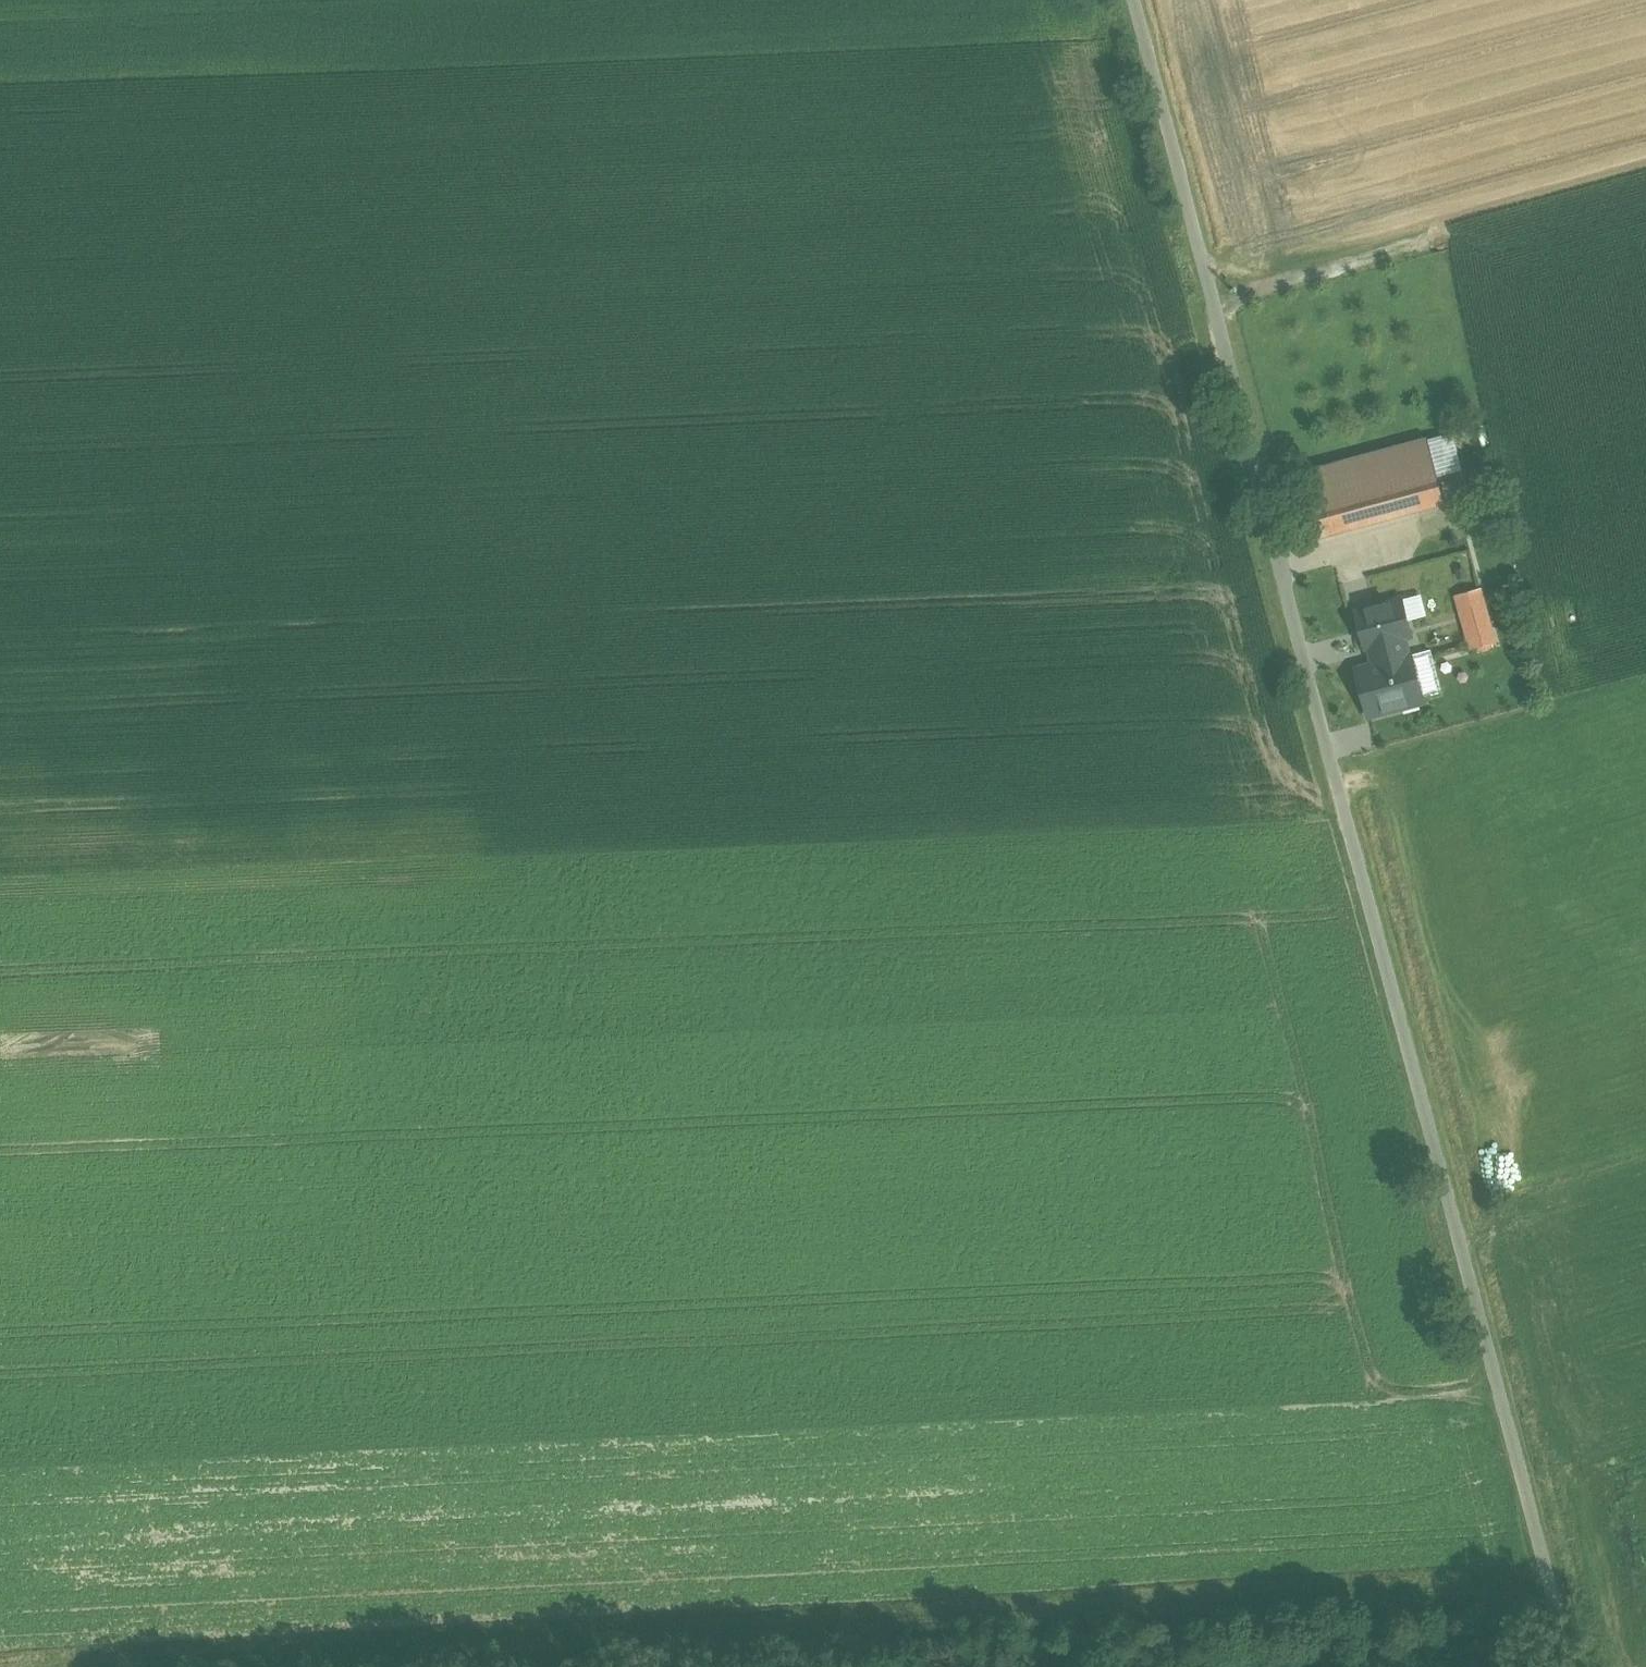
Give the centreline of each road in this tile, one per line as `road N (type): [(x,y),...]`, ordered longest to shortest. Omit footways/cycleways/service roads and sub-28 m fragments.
road 1 (unclassified): [(1572,1666),(1129,0)]

